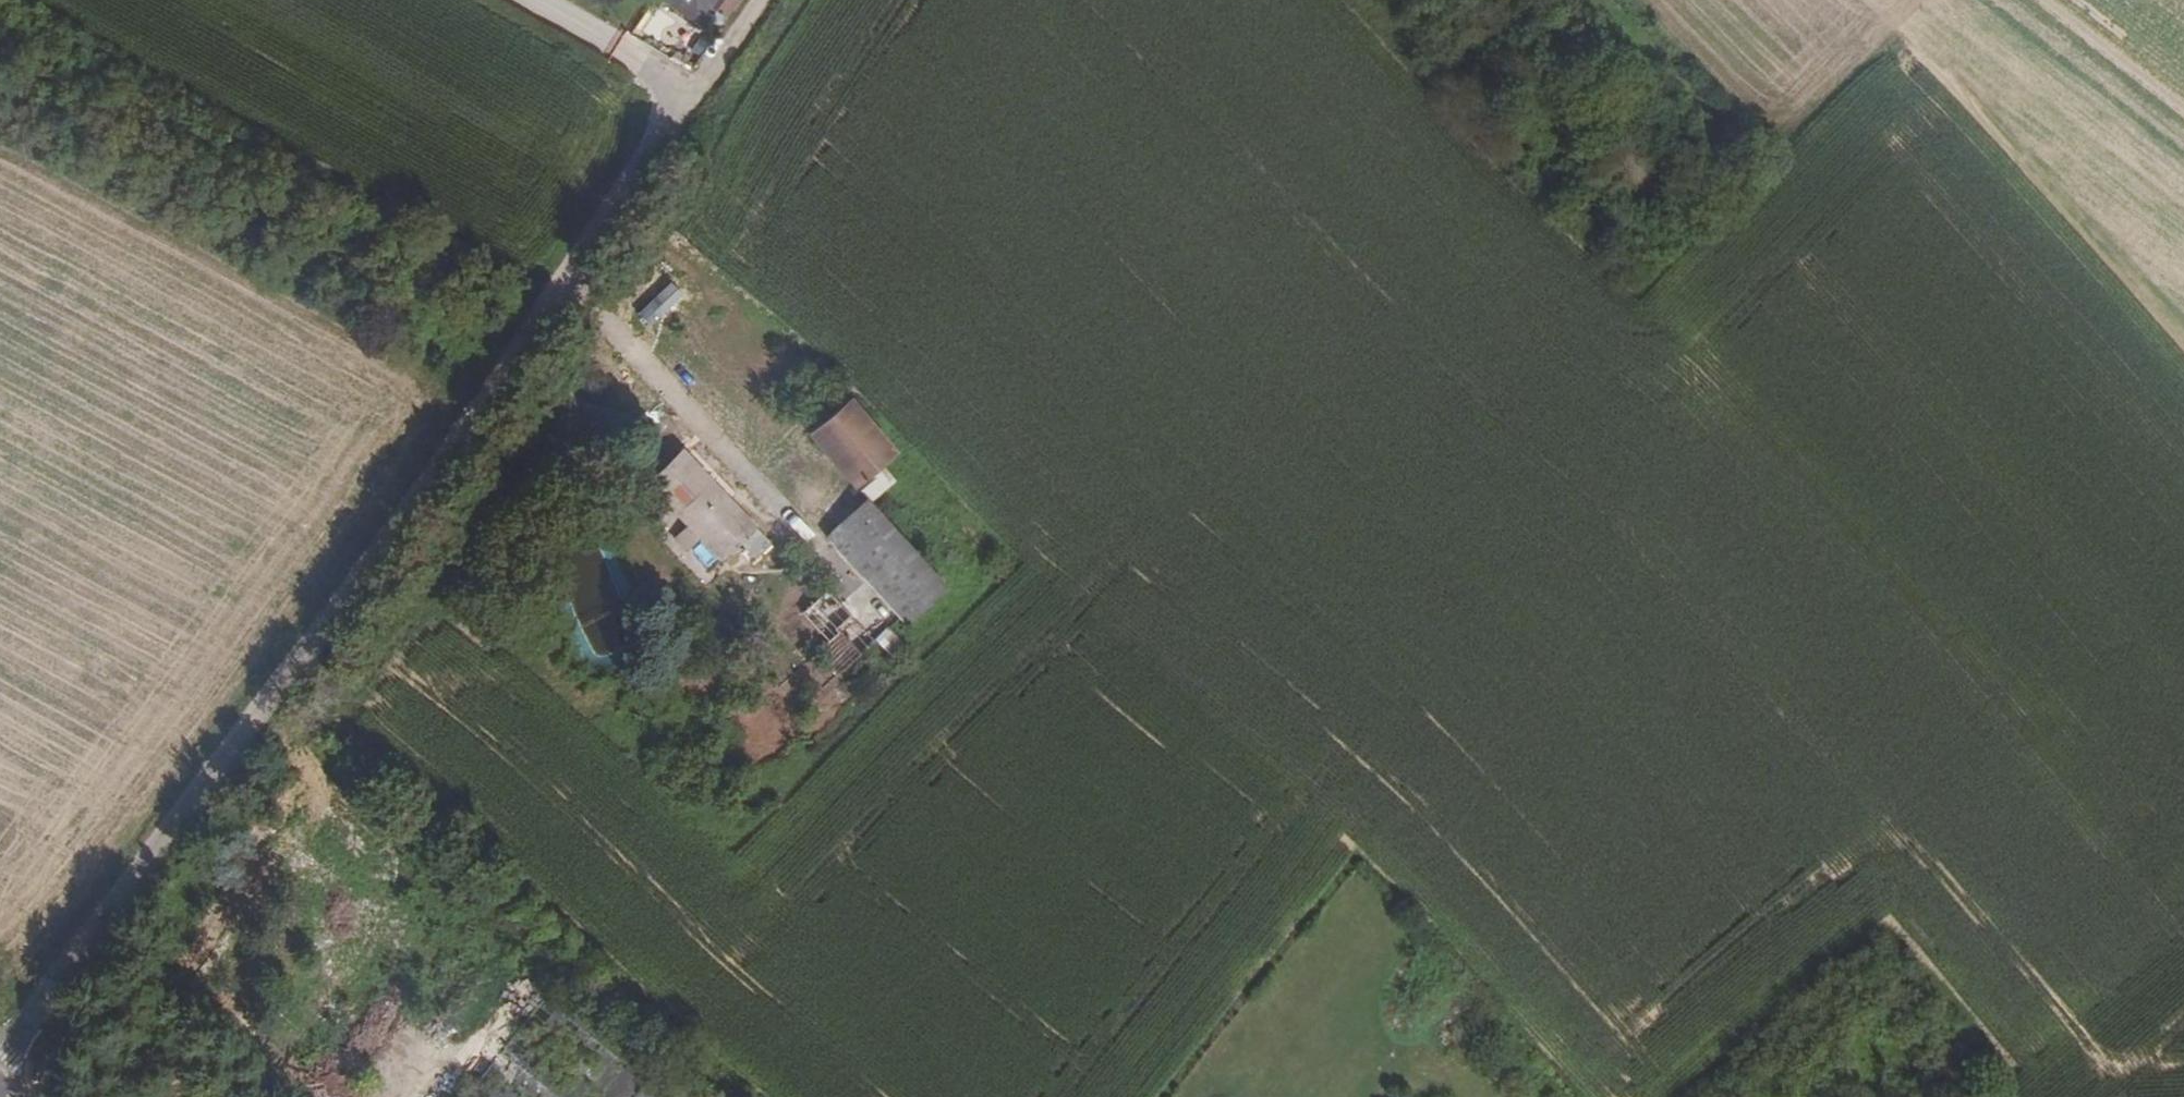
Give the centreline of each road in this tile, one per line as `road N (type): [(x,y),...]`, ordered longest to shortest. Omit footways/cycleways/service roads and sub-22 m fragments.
road 1 (residential): [(754,0),(0,1057)]

